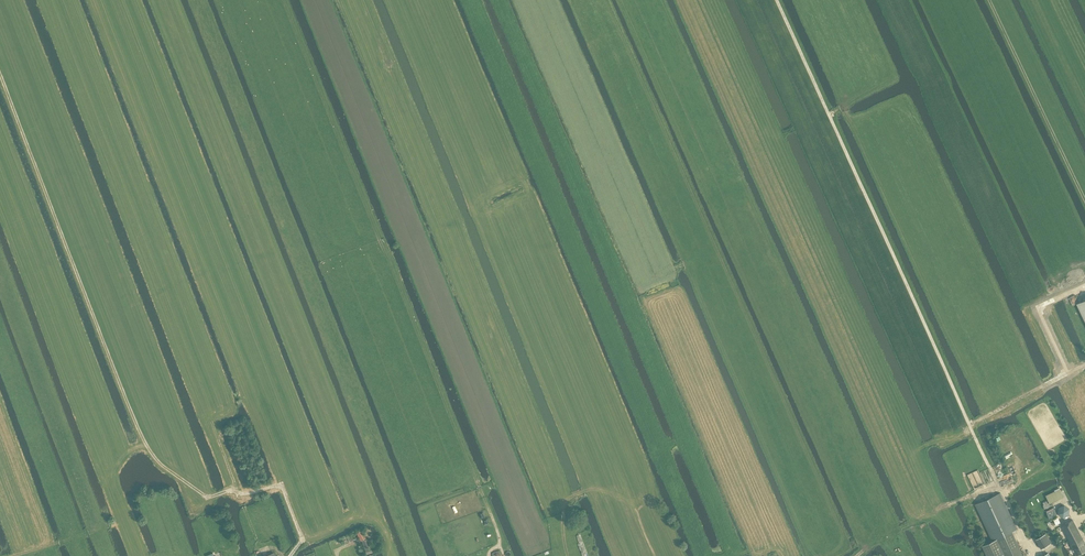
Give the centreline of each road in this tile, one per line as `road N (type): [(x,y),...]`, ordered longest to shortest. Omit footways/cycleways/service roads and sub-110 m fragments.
road 1 (track): [(777,0),(1032,555)]
road 2 (track): [(1084,200),(989,0)]

